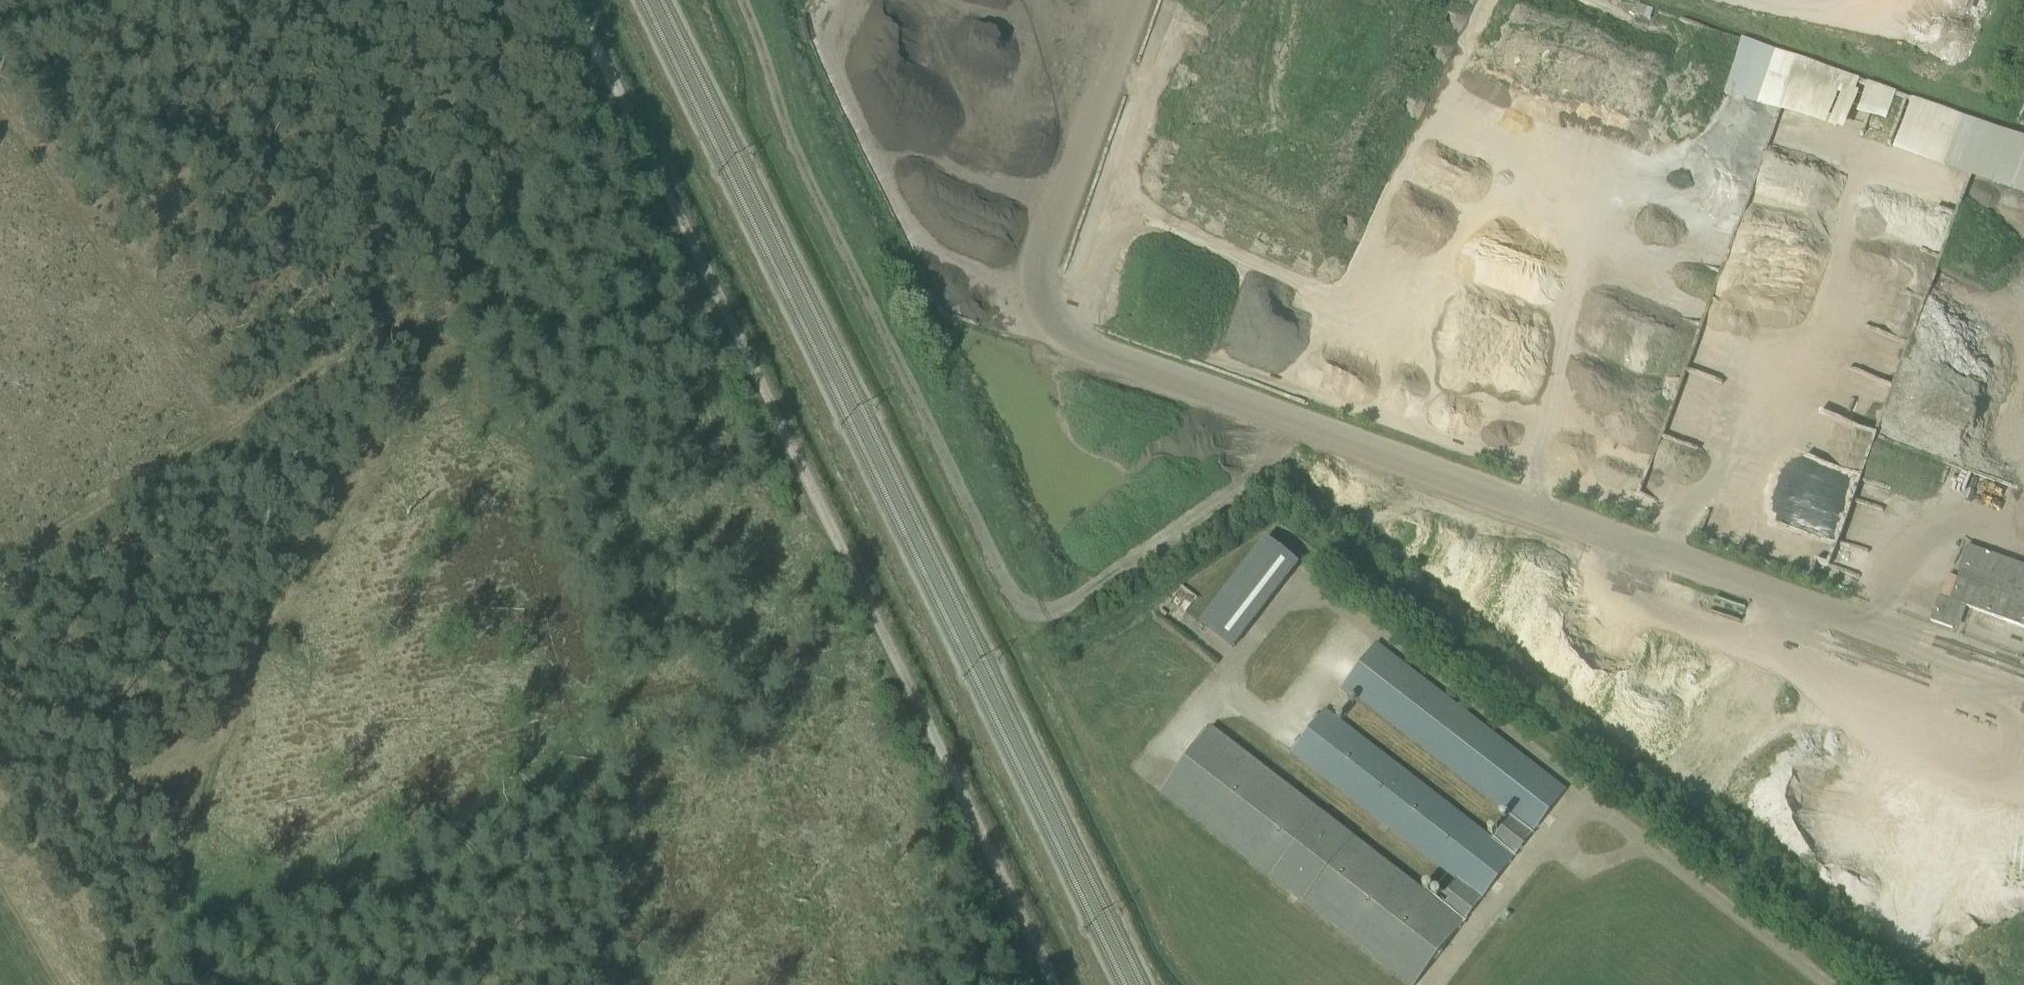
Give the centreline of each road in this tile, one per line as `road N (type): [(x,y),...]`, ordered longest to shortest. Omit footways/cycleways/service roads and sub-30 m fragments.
road 1 (track): [(1619,536),(1638,599),(1665,633),(1793,663),(1870,717),(2023,762)]

